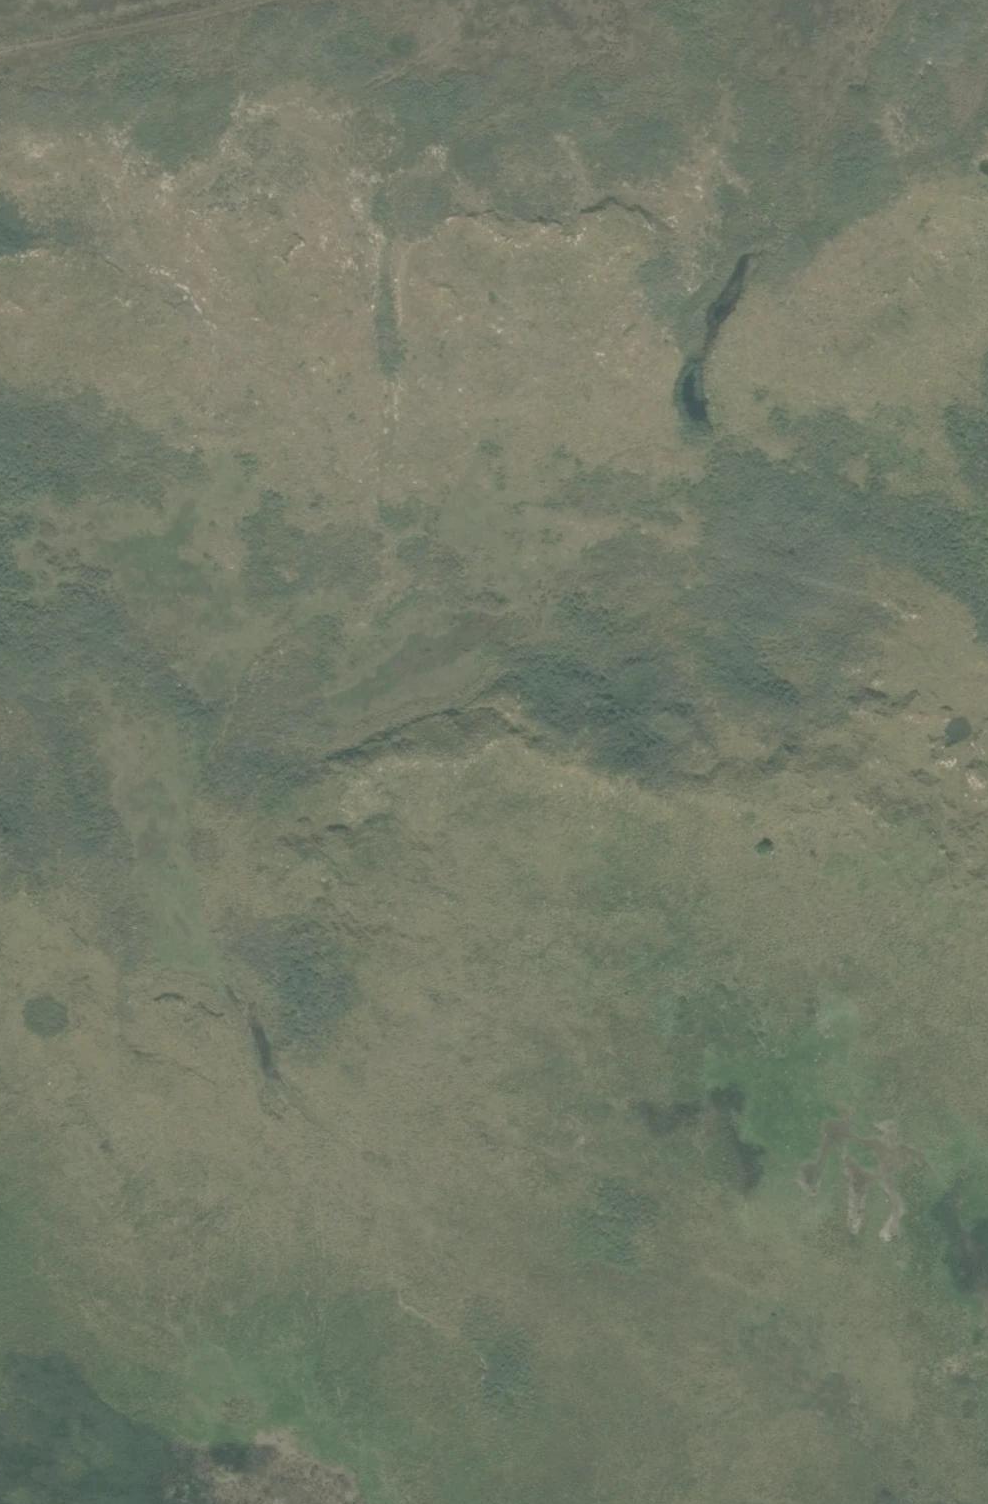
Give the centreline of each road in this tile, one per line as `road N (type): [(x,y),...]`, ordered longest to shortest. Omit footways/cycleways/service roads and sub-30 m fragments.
road 1 (track): [(0,48),(226,0)]

